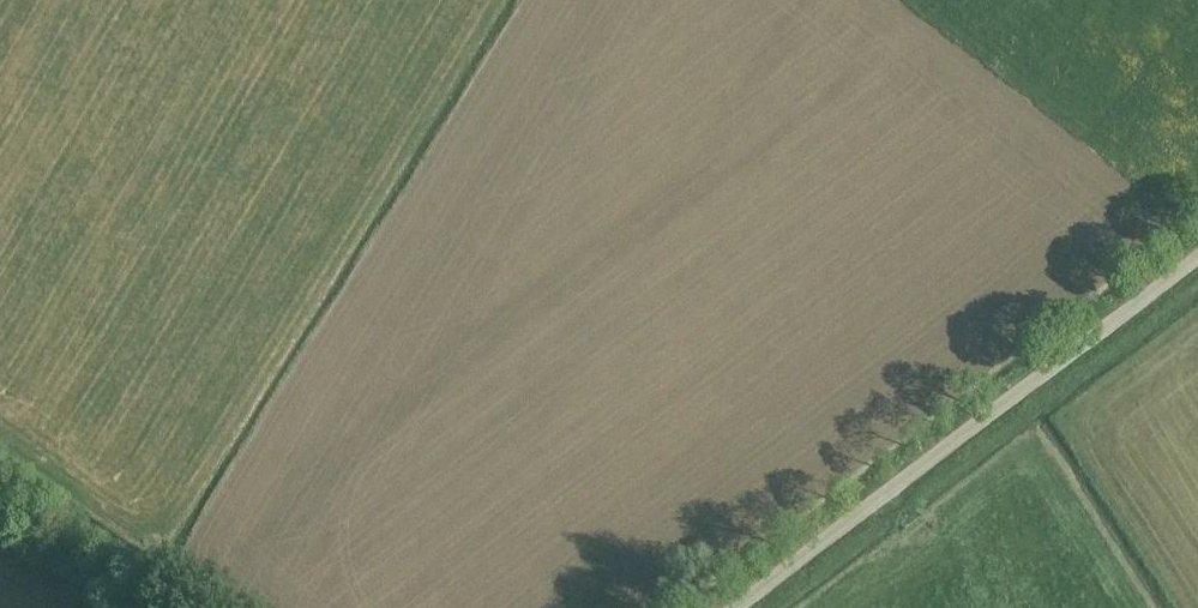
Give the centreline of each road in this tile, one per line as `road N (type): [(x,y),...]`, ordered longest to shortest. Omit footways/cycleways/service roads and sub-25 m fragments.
road 1 (unclassified): [(738,607),(1197,261)]

